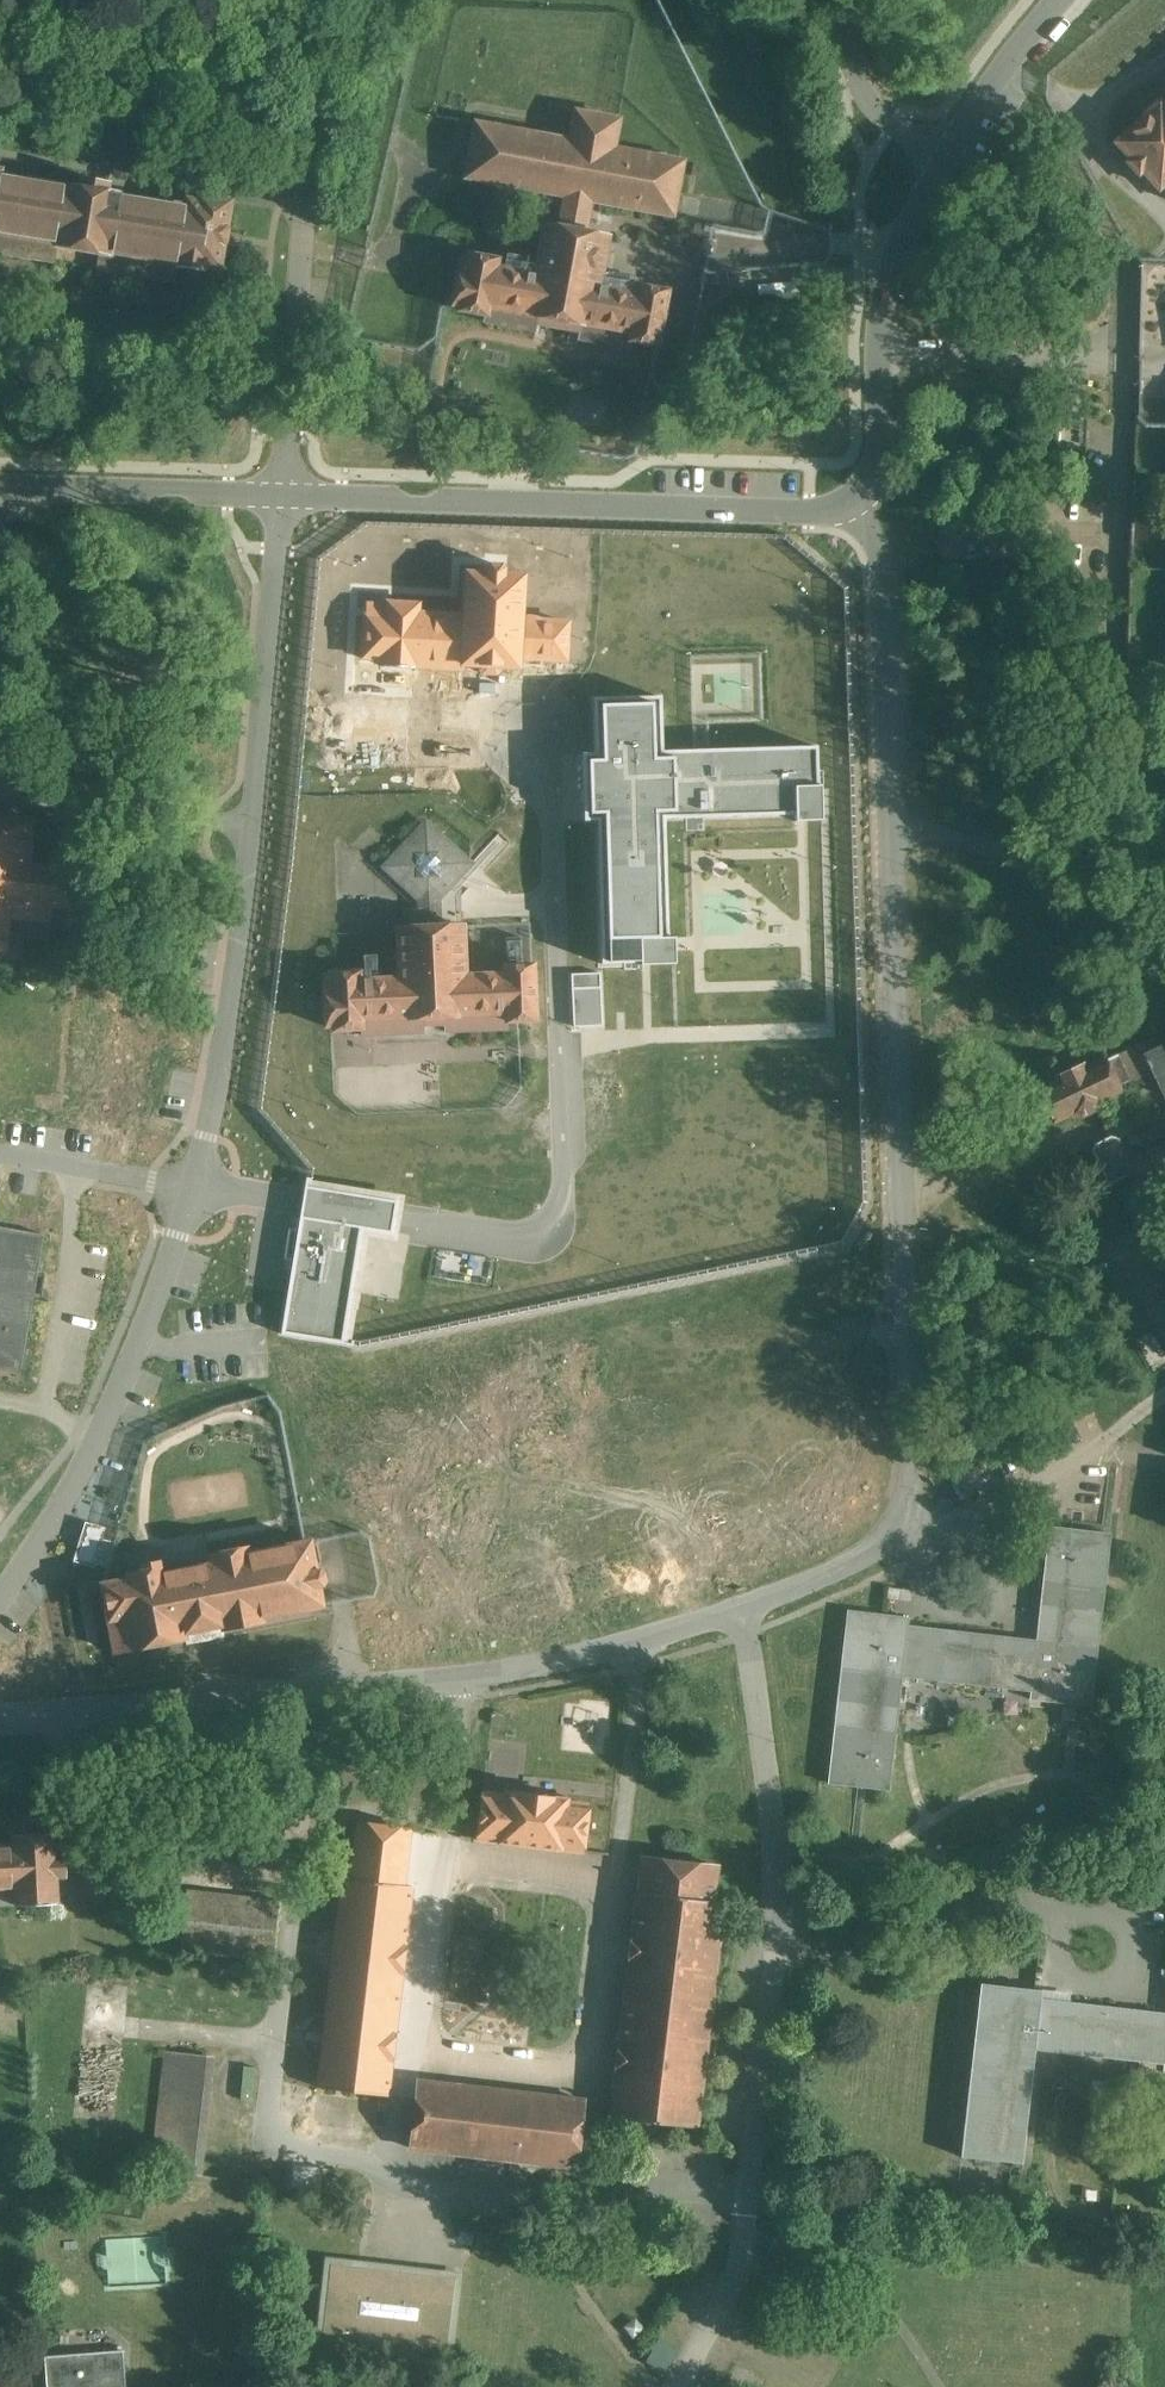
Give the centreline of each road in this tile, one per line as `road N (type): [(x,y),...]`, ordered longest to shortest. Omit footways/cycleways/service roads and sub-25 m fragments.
road 1 (residential): [(684,2386),(737,2275),(782,1886),(781,1825),(742,1605)]
road 2 (residential): [(742,1605),(551,1664),(474,1677),(0,1719)]
road 3 (residential): [(892,822),(911,1430),(904,1538)]
road 4 (residential): [(0,1161),(190,1201),(244,949),(260,828)]
road 5 (residential): [(852,504),(723,512),(286,501)]
road 6 (residential): [(286,501),(312,0)]
road 7 (residential): [(852,504),(877,478),(881,456),(879,357),(892,272),(945,161)]
road 8 (residential): [(260,828),(286,501)]
road 9 (residential): [(852,504),(881,554),(892,822)]
road 10 (residential): [(904,1538),(1066,1468),(1164,1397)]
road 11 (residential): [(286,501),(0,494)]
road 12 (residential): [(892,822),(969,847),(1164,866)]
road 13 (residential): [(260,828),(0,801)]
road 14 (residential): [(945,161),(873,111),(858,85),(841,0)]
road 15 (residential): [(945,161),(1011,57),(1060,0)]
road 16 (residential): [(0,1594),(103,1436)]
road 17 (residential): [(904,1538),(742,1605)]

